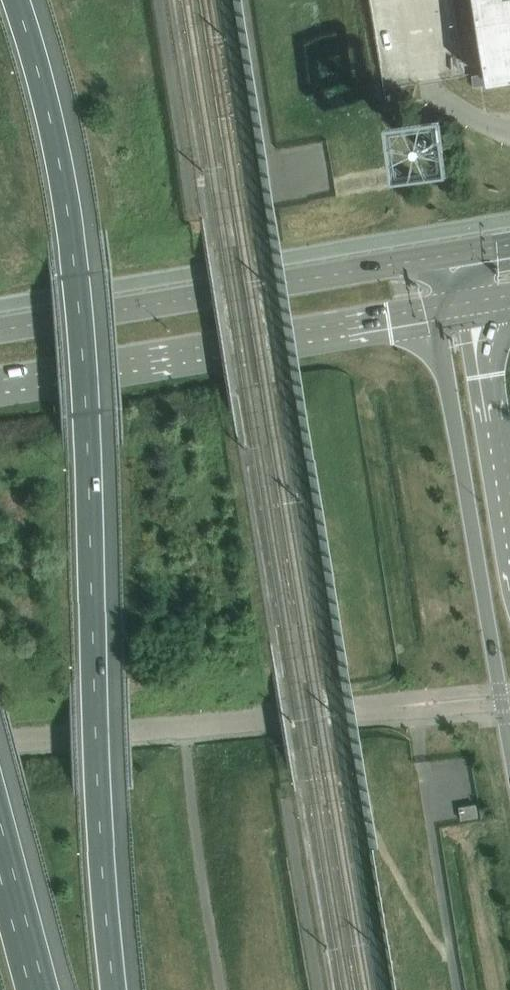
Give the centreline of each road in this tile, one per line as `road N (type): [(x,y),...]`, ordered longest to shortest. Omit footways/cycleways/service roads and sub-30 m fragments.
road 1 (motorway): [(114,989),(96,794),(75,274),(55,136),(13,0)]
road 2 (secondary): [(444,261),(0,334)]
road 3 (secondary): [(430,314),(509,753)]
road 4 (secondary): [(0,385),(430,314)]
road 5 (secondary): [(509,529),(473,307)]
road 6 (motorway): [(35,989),(0,860)]

